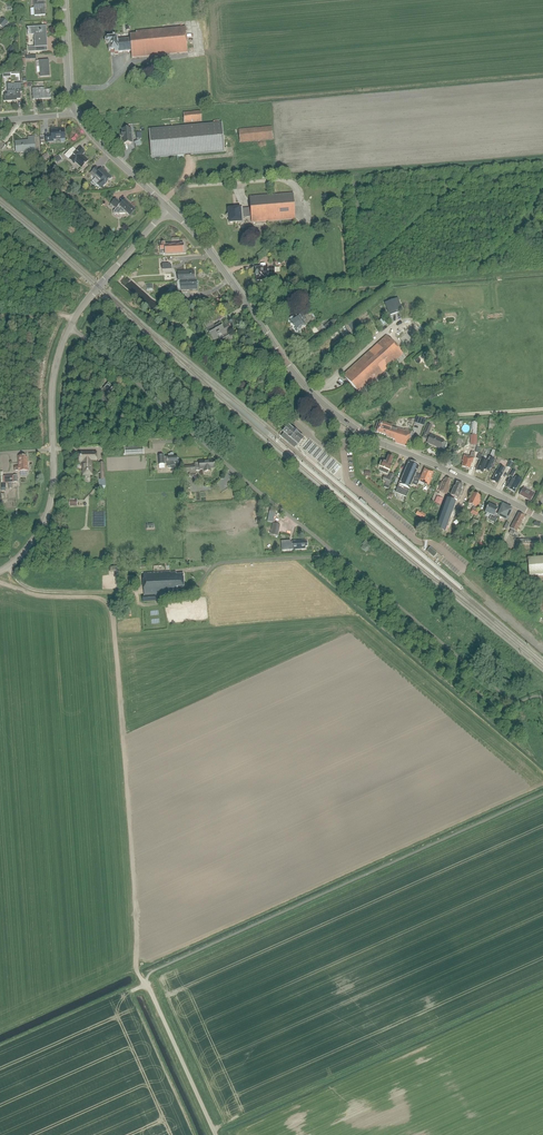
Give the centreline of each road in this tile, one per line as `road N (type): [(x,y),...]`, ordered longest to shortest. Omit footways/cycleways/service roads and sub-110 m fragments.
road 1 (tertiary): [(542,519),(379,443),(328,408),(168,208)]
road 2 (track): [(145,983),(136,968),(111,607),(92,597),(34,595),(0,581)]
road 3 (unclassified): [(331,550),(70,327)]
road 4 (track): [(542,184),(356,198),(347,177),(280,182)]
road 5 (unclassified): [(0,572),(29,547),(49,511),(53,375),(70,327)]
road 6 (unclassified): [(215,1134),(145,983),(155,970)]
road 7 (unclassified): [(70,327),(168,208)]
road 8 (tertiary): [(168,208),(74,111)]

